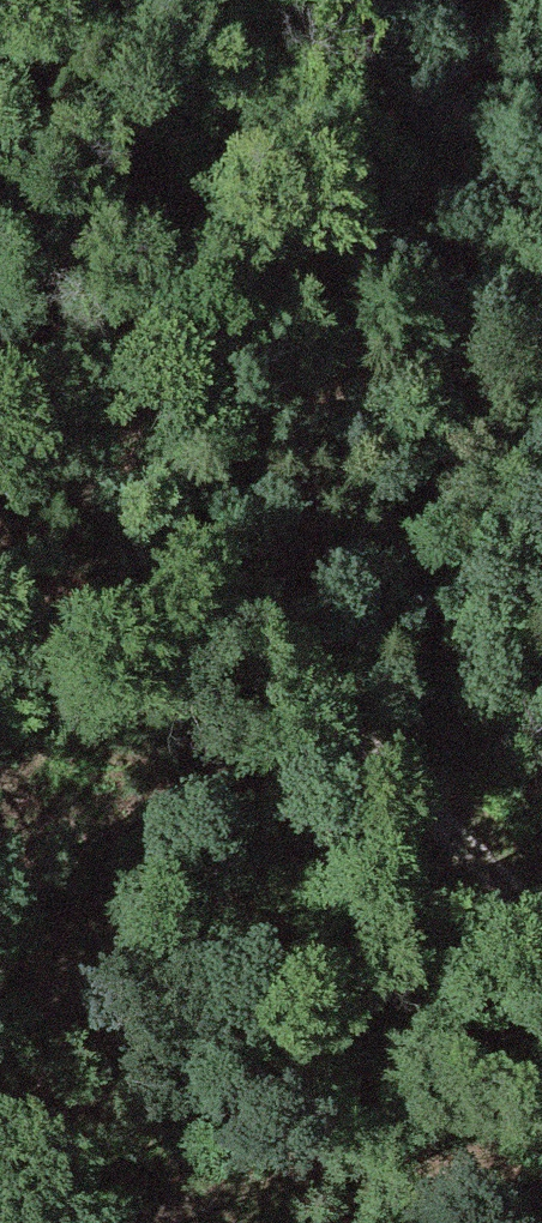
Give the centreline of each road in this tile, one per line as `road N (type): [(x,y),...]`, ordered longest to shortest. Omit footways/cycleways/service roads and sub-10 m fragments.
road 1 (track): [(468,846),(445,678),(455,413),(449,294),(421,207),(367,113),(311,37),(267,0)]
road 2 (track): [(0,399),(541,917)]

